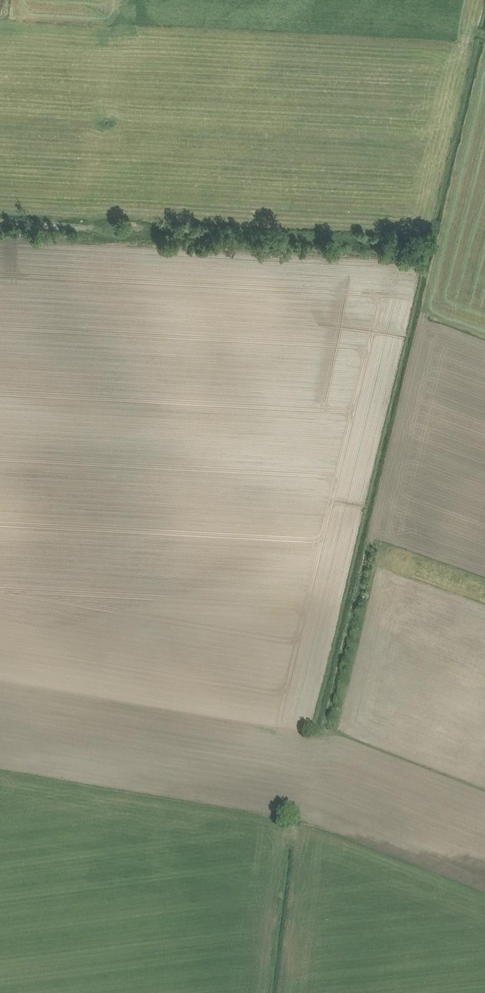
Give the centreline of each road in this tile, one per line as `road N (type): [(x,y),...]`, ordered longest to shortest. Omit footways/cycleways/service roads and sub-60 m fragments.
road 1 (track): [(0,228),(395,249)]

